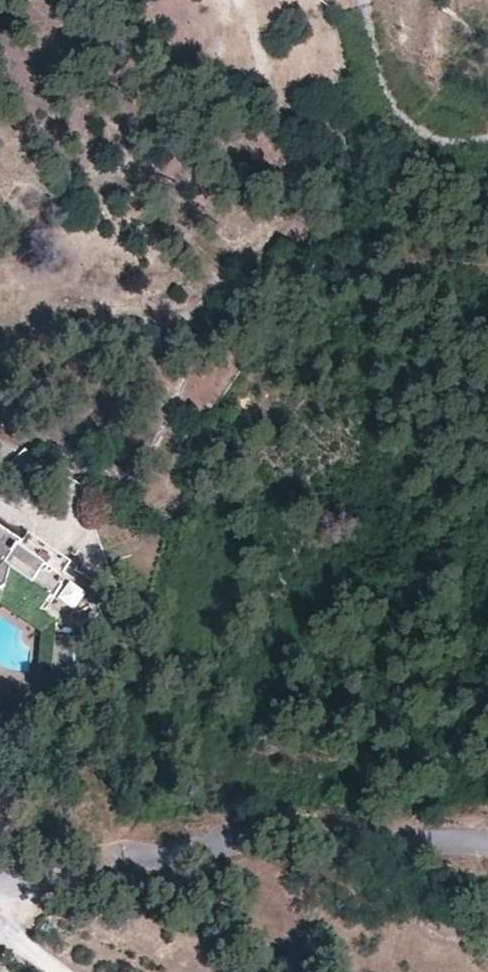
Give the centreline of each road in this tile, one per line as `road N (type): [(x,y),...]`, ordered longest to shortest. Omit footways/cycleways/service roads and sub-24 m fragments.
road 1 (residential): [(487,842),(270,834),(77,878)]
road 2 (track): [(364,0),(395,111),(431,138),(487,142)]

